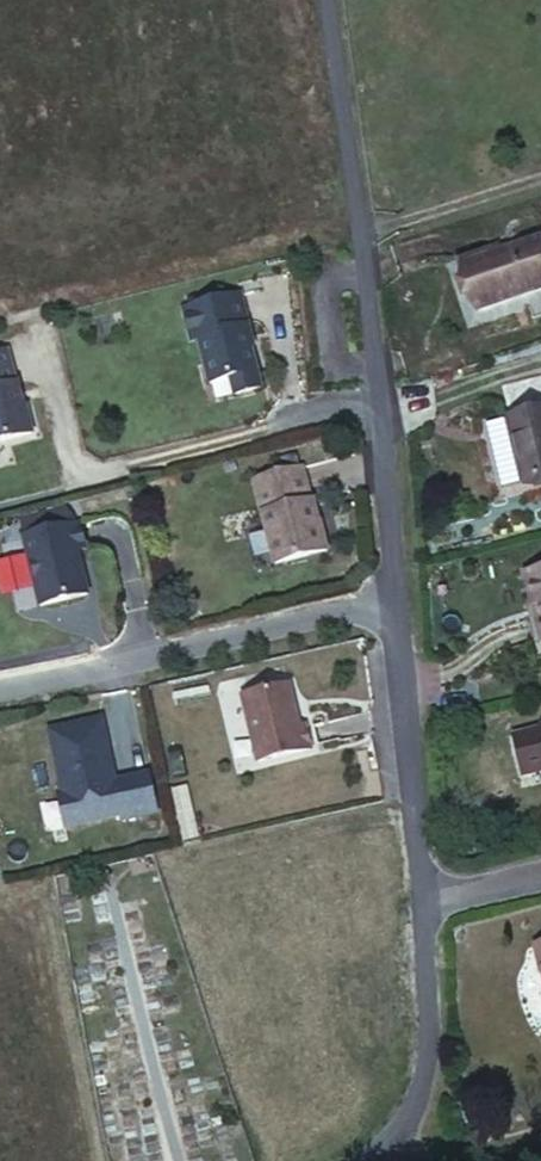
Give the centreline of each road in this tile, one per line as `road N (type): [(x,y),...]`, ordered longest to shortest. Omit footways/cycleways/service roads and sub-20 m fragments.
road 1 (residential): [(328,0),(395,593)]
road 2 (residential): [(395,593),(0,690)]
road 3 (residential): [(395,593),(430,906)]
road 4 (residential): [(430,906),(431,1013),(419,1106),(385,1160)]

